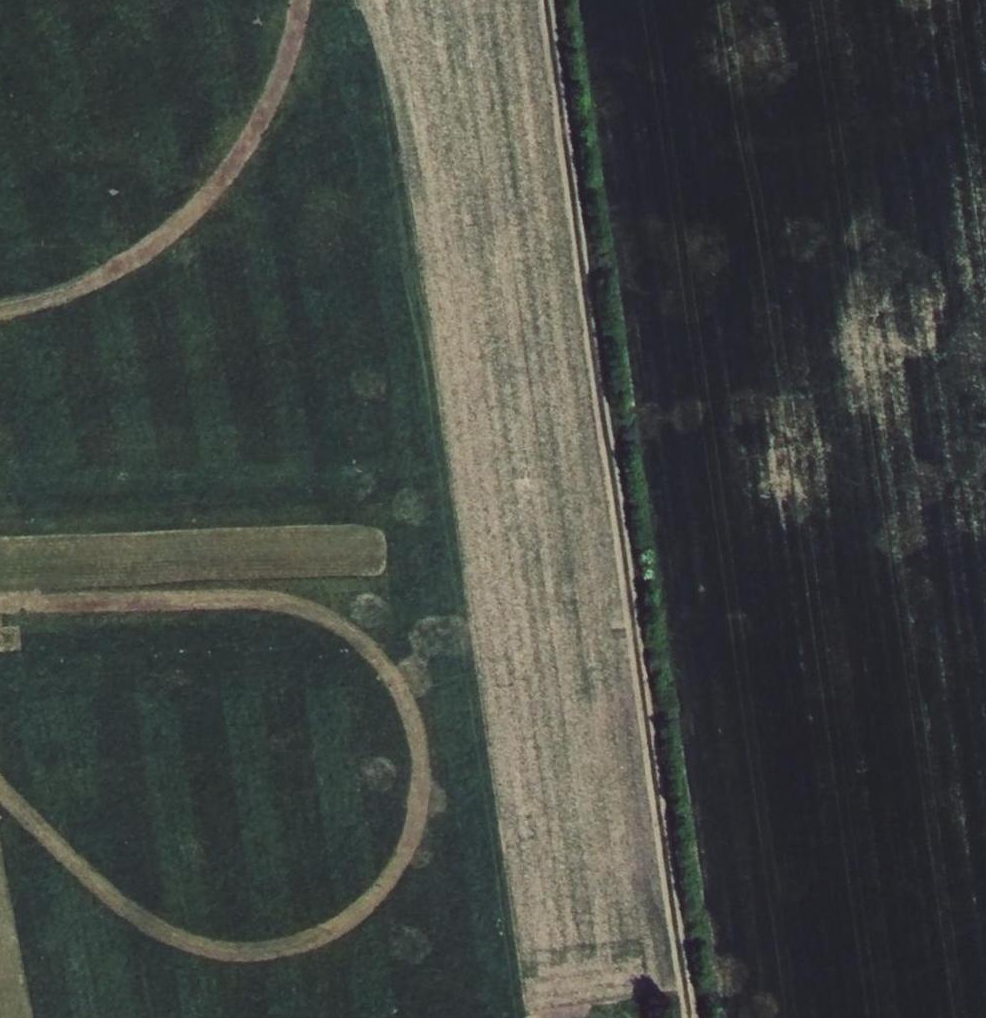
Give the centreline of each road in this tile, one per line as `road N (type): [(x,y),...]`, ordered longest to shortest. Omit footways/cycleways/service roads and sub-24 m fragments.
road 1 (track): [(550,0),(691,1017)]

